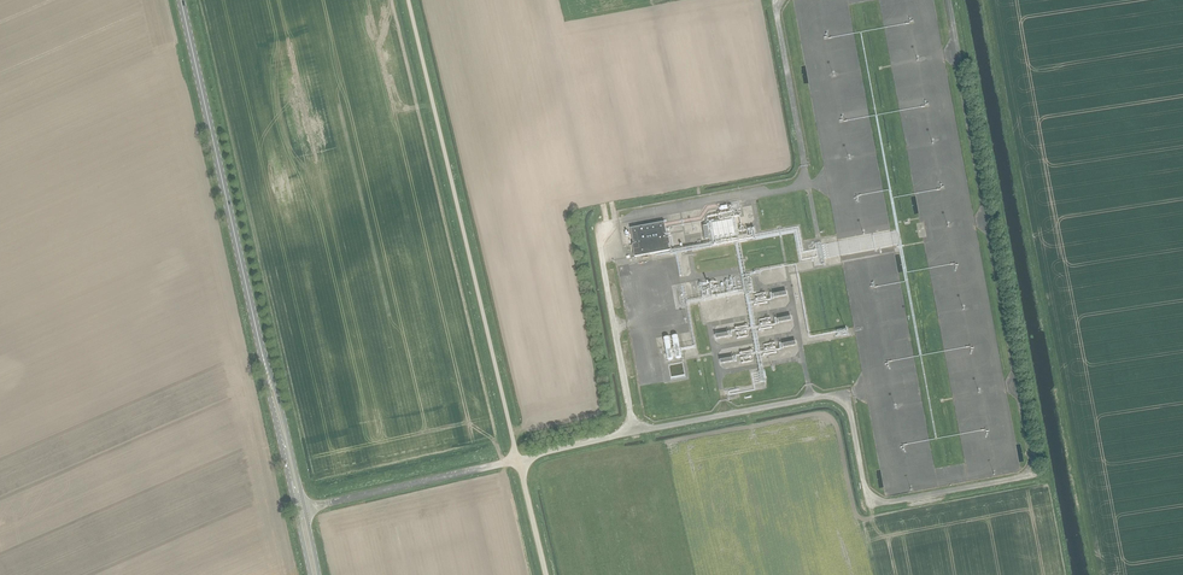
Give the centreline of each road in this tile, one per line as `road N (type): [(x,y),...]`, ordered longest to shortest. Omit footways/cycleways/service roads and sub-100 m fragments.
road 1 (primary): [(296,511),(179,0)]
road 2 (unclassified): [(517,461),(407,0)]
road 3 (unclassified): [(517,461),(296,511)]

